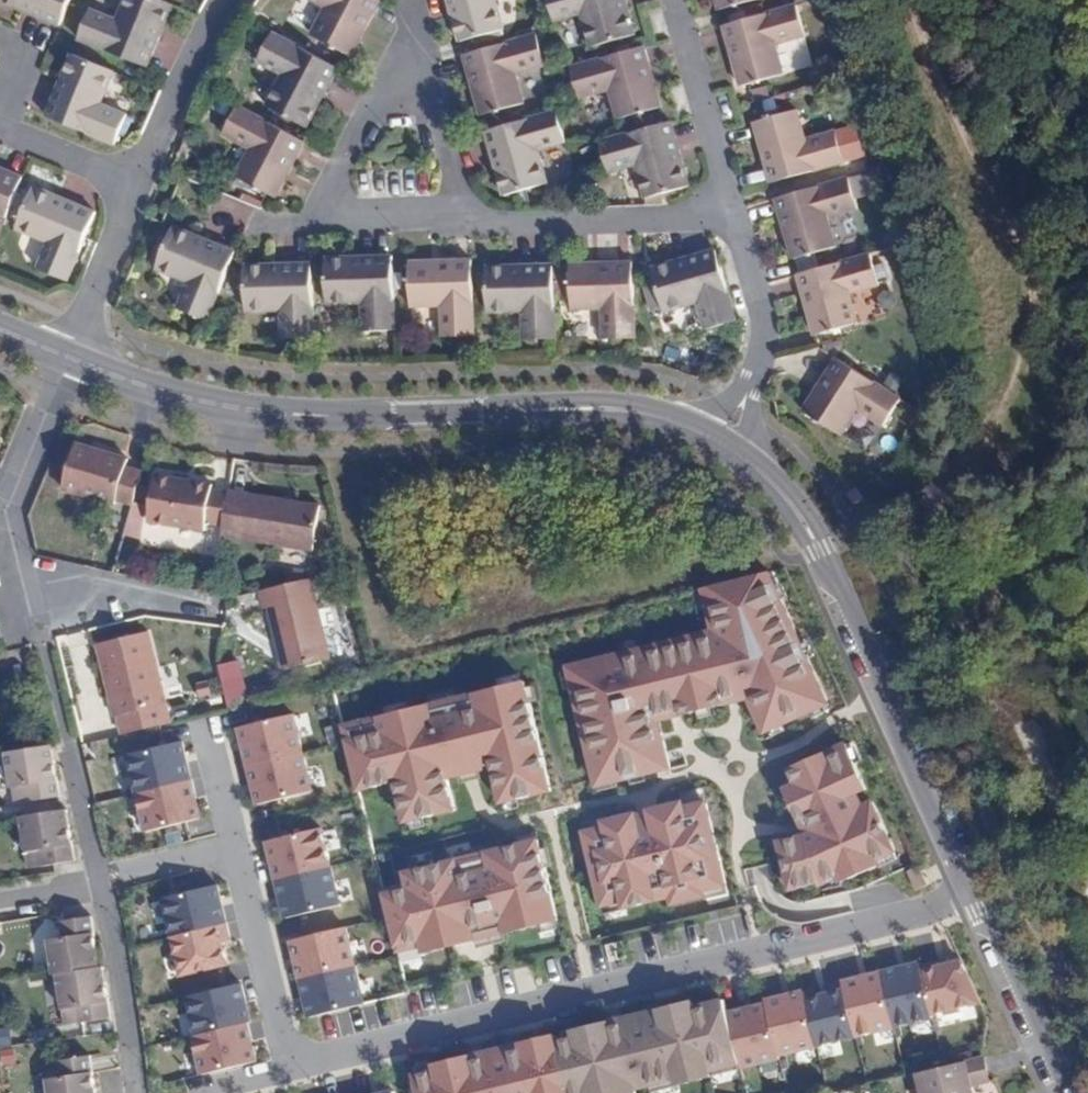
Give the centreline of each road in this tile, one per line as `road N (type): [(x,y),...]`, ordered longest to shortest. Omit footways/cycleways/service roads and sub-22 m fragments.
road 1 (residential): [(292,1071),(975,895)]
road 2 (residential): [(70,356),(167,392),(286,414),(614,405),(654,410),(721,440)]
road 3 (residential): [(721,440),(766,472),(803,519),(975,895)]
road 4 (residential): [(734,206),(673,219),(262,227)]
road 5 (residential): [(70,356),(7,507),(28,606),(48,612),(121,597),(217,611)]
road 6 (residential): [(721,440),(766,334),(734,206)]
road 7 (residential): [(237,846),(292,1071)]
road 8 (residential): [(975,895),(1066,1092)]
road 9 (residential): [(734,206),(675,0)]
road 10 (residential): [(102,882),(138,1092)]
road 11 (residential): [(224,0),(138,184)]
road 12 (residential): [(138,184),(70,356)]
road 13 (residential): [(138,184),(0,128)]
road 14 (residential): [(101,877),(237,846)]
road 15 (residential): [(70,742),(101,877)]
road 16 (residential): [(207,726),(237,846)]

